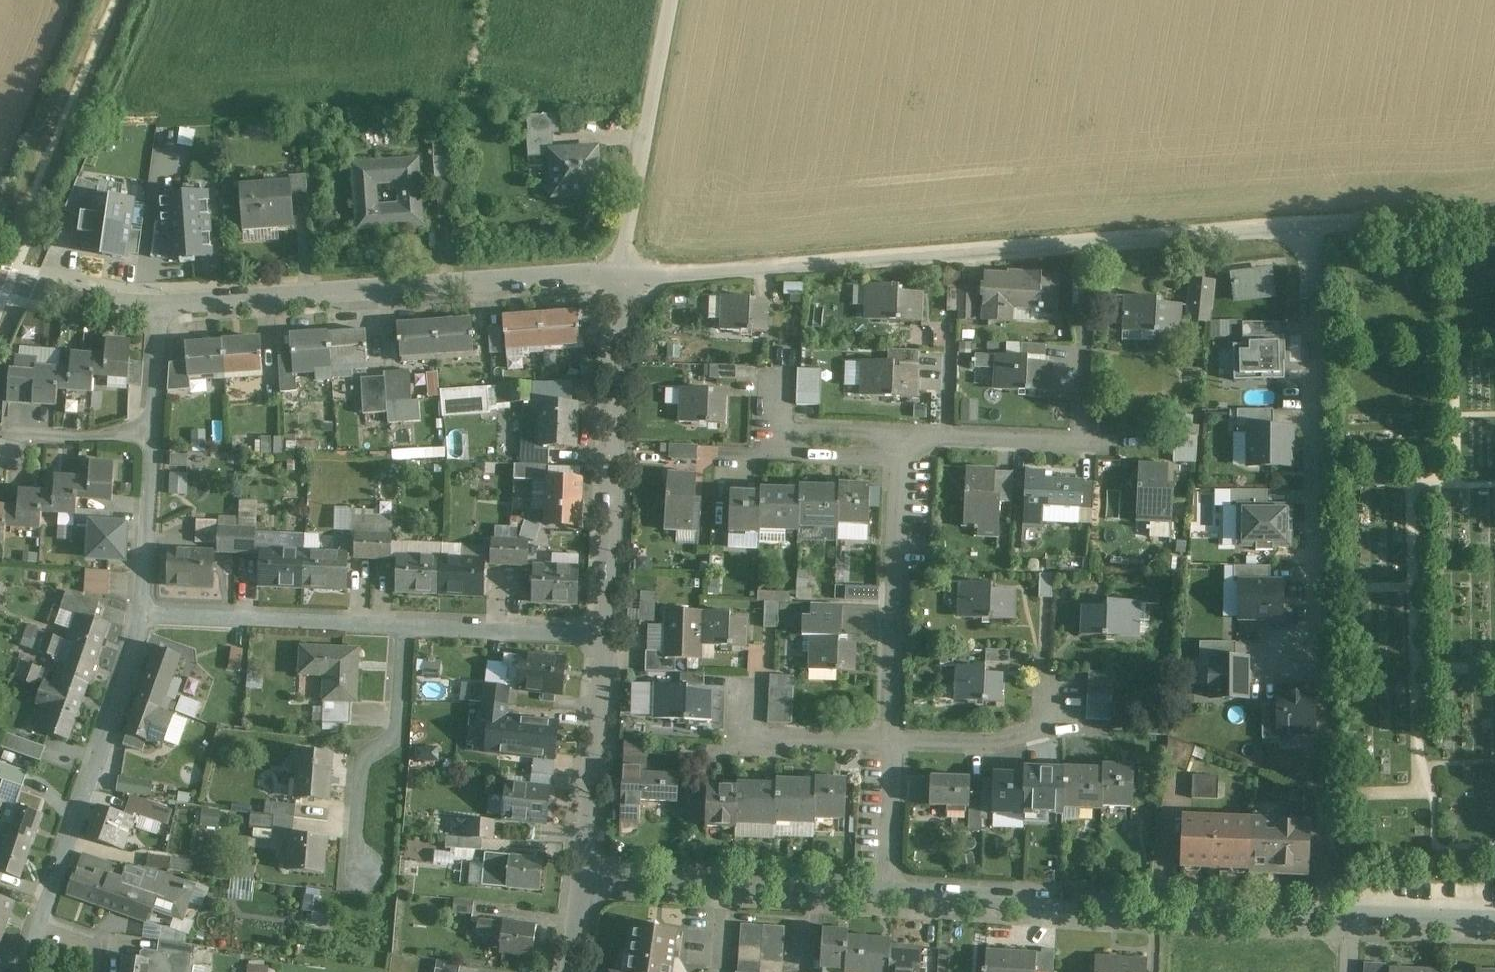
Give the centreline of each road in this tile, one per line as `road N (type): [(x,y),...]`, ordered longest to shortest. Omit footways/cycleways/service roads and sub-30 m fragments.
road 1 (residential): [(619,278),(1308,222)]
road 2 (residential): [(890,891),(1351,918)]
road 3 (unclassified): [(162,302),(619,278)]
road 4 (residential): [(1314,656),(1308,222)]
road 5 (residential): [(140,614),(21,971)]
road 6 (residential): [(619,278),(608,636)]
road 7 (residential): [(586,885),(890,891)]
road 8 (residential): [(903,441),(893,738)]
road 9 (unclassified): [(668,0),(619,278)]
road 10 (residential): [(140,614),(404,626)]
road 11 (residential): [(357,864),(365,761),(398,736),(404,626)]
road 12 (residential): [(608,636),(586,885)]
road 13 (residential): [(404,626),(608,636)]
road 14 (residential): [(1094,440),(903,441)]
road 15 (unclassified): [(1308,222),(1494,212)]
road 16 (residential): [(152,437),(140,614)]
road 17 (residential): [(1049,716),(1050,736),(893,738)]
road 18 (residential): [(754,708),(754,736),(893,738)]
road 19 (unclassified): [(0,274),(162,302)]
road 20 (residential): [(782,392),(782,433),(903,441)]
road 21 (residential): [(893,738),(890,891)]
road 22 (residential): [(1351,918),(1494,919)]
road 23 (residential): [(152,437),(12,433)]
road 24 (residential): [(162,302),(152,437)]

